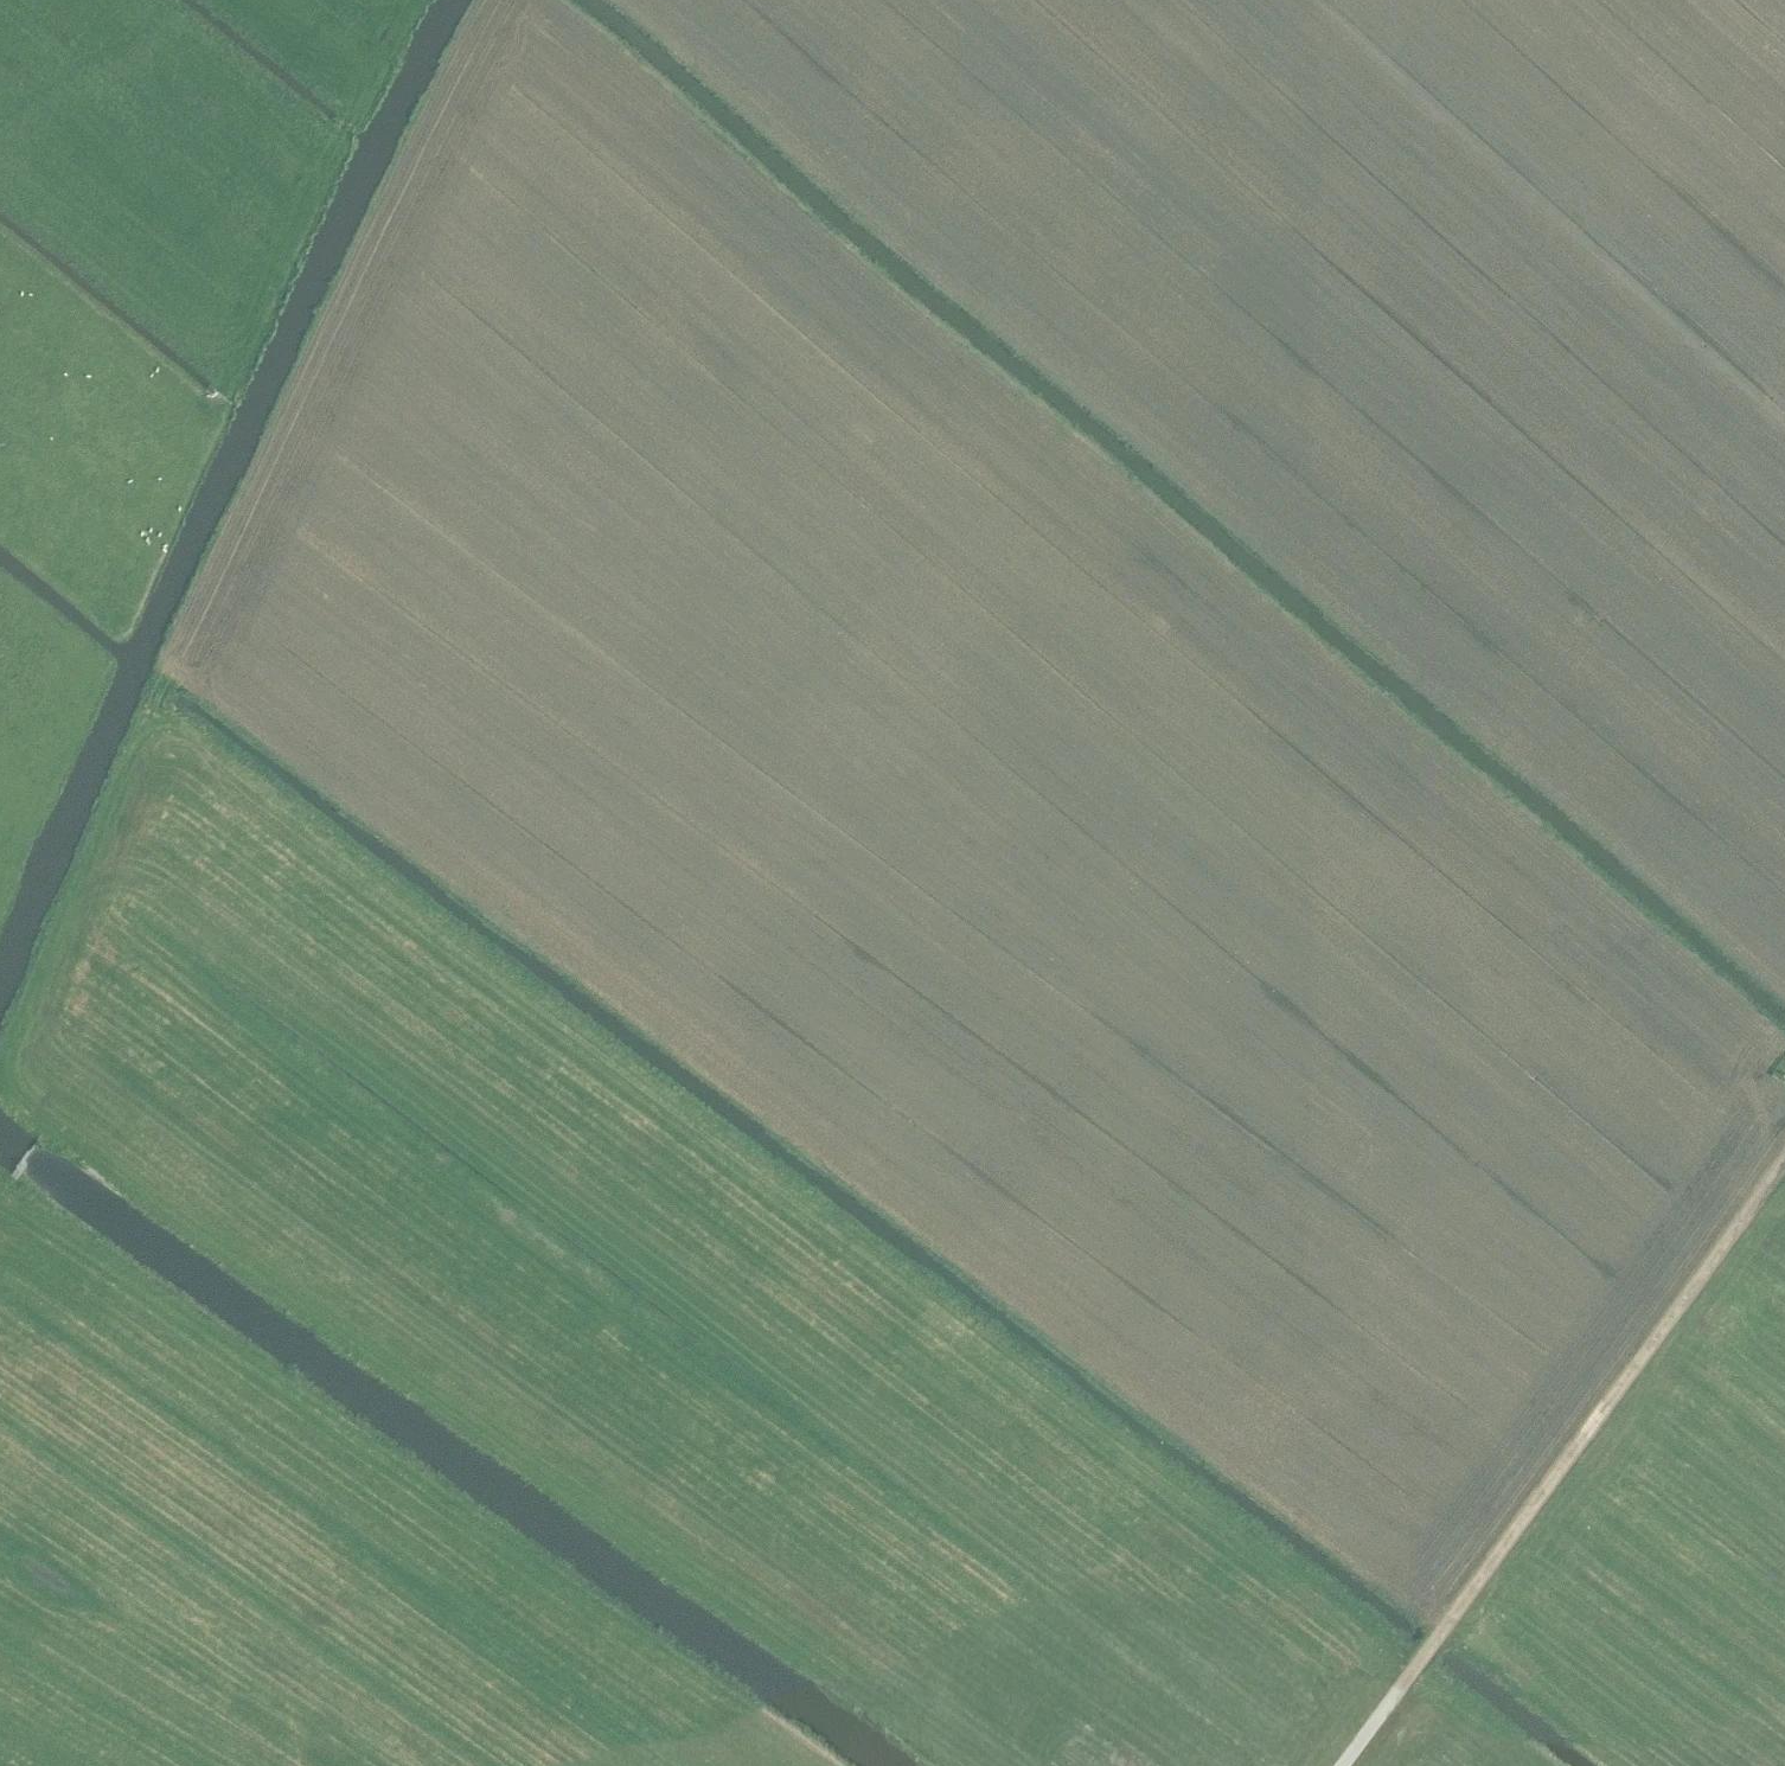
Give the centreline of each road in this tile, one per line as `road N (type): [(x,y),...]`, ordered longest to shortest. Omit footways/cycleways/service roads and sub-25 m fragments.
road 1 (track): [(1784,1161),(1335,1765)]

